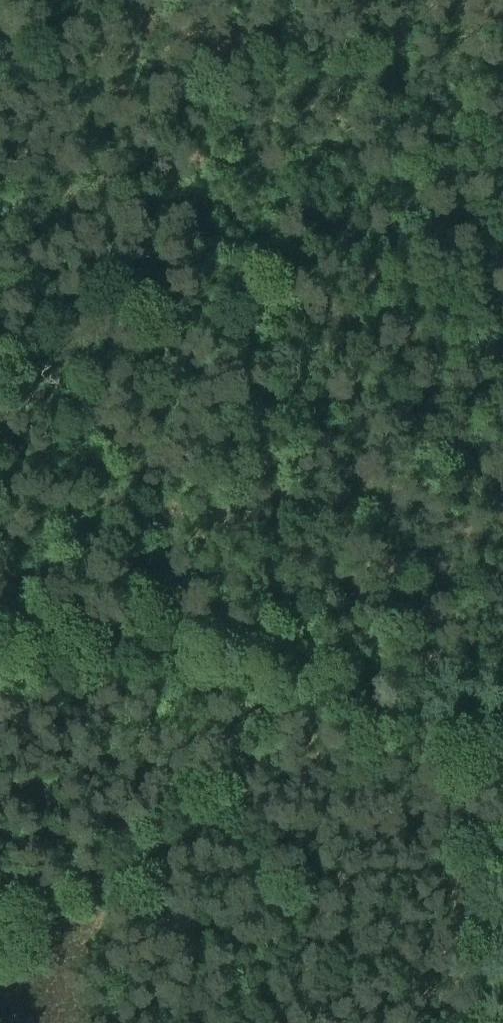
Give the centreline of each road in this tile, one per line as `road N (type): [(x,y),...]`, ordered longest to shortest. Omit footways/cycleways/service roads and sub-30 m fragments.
road 1 (track): [(502,729),(0,662)]

